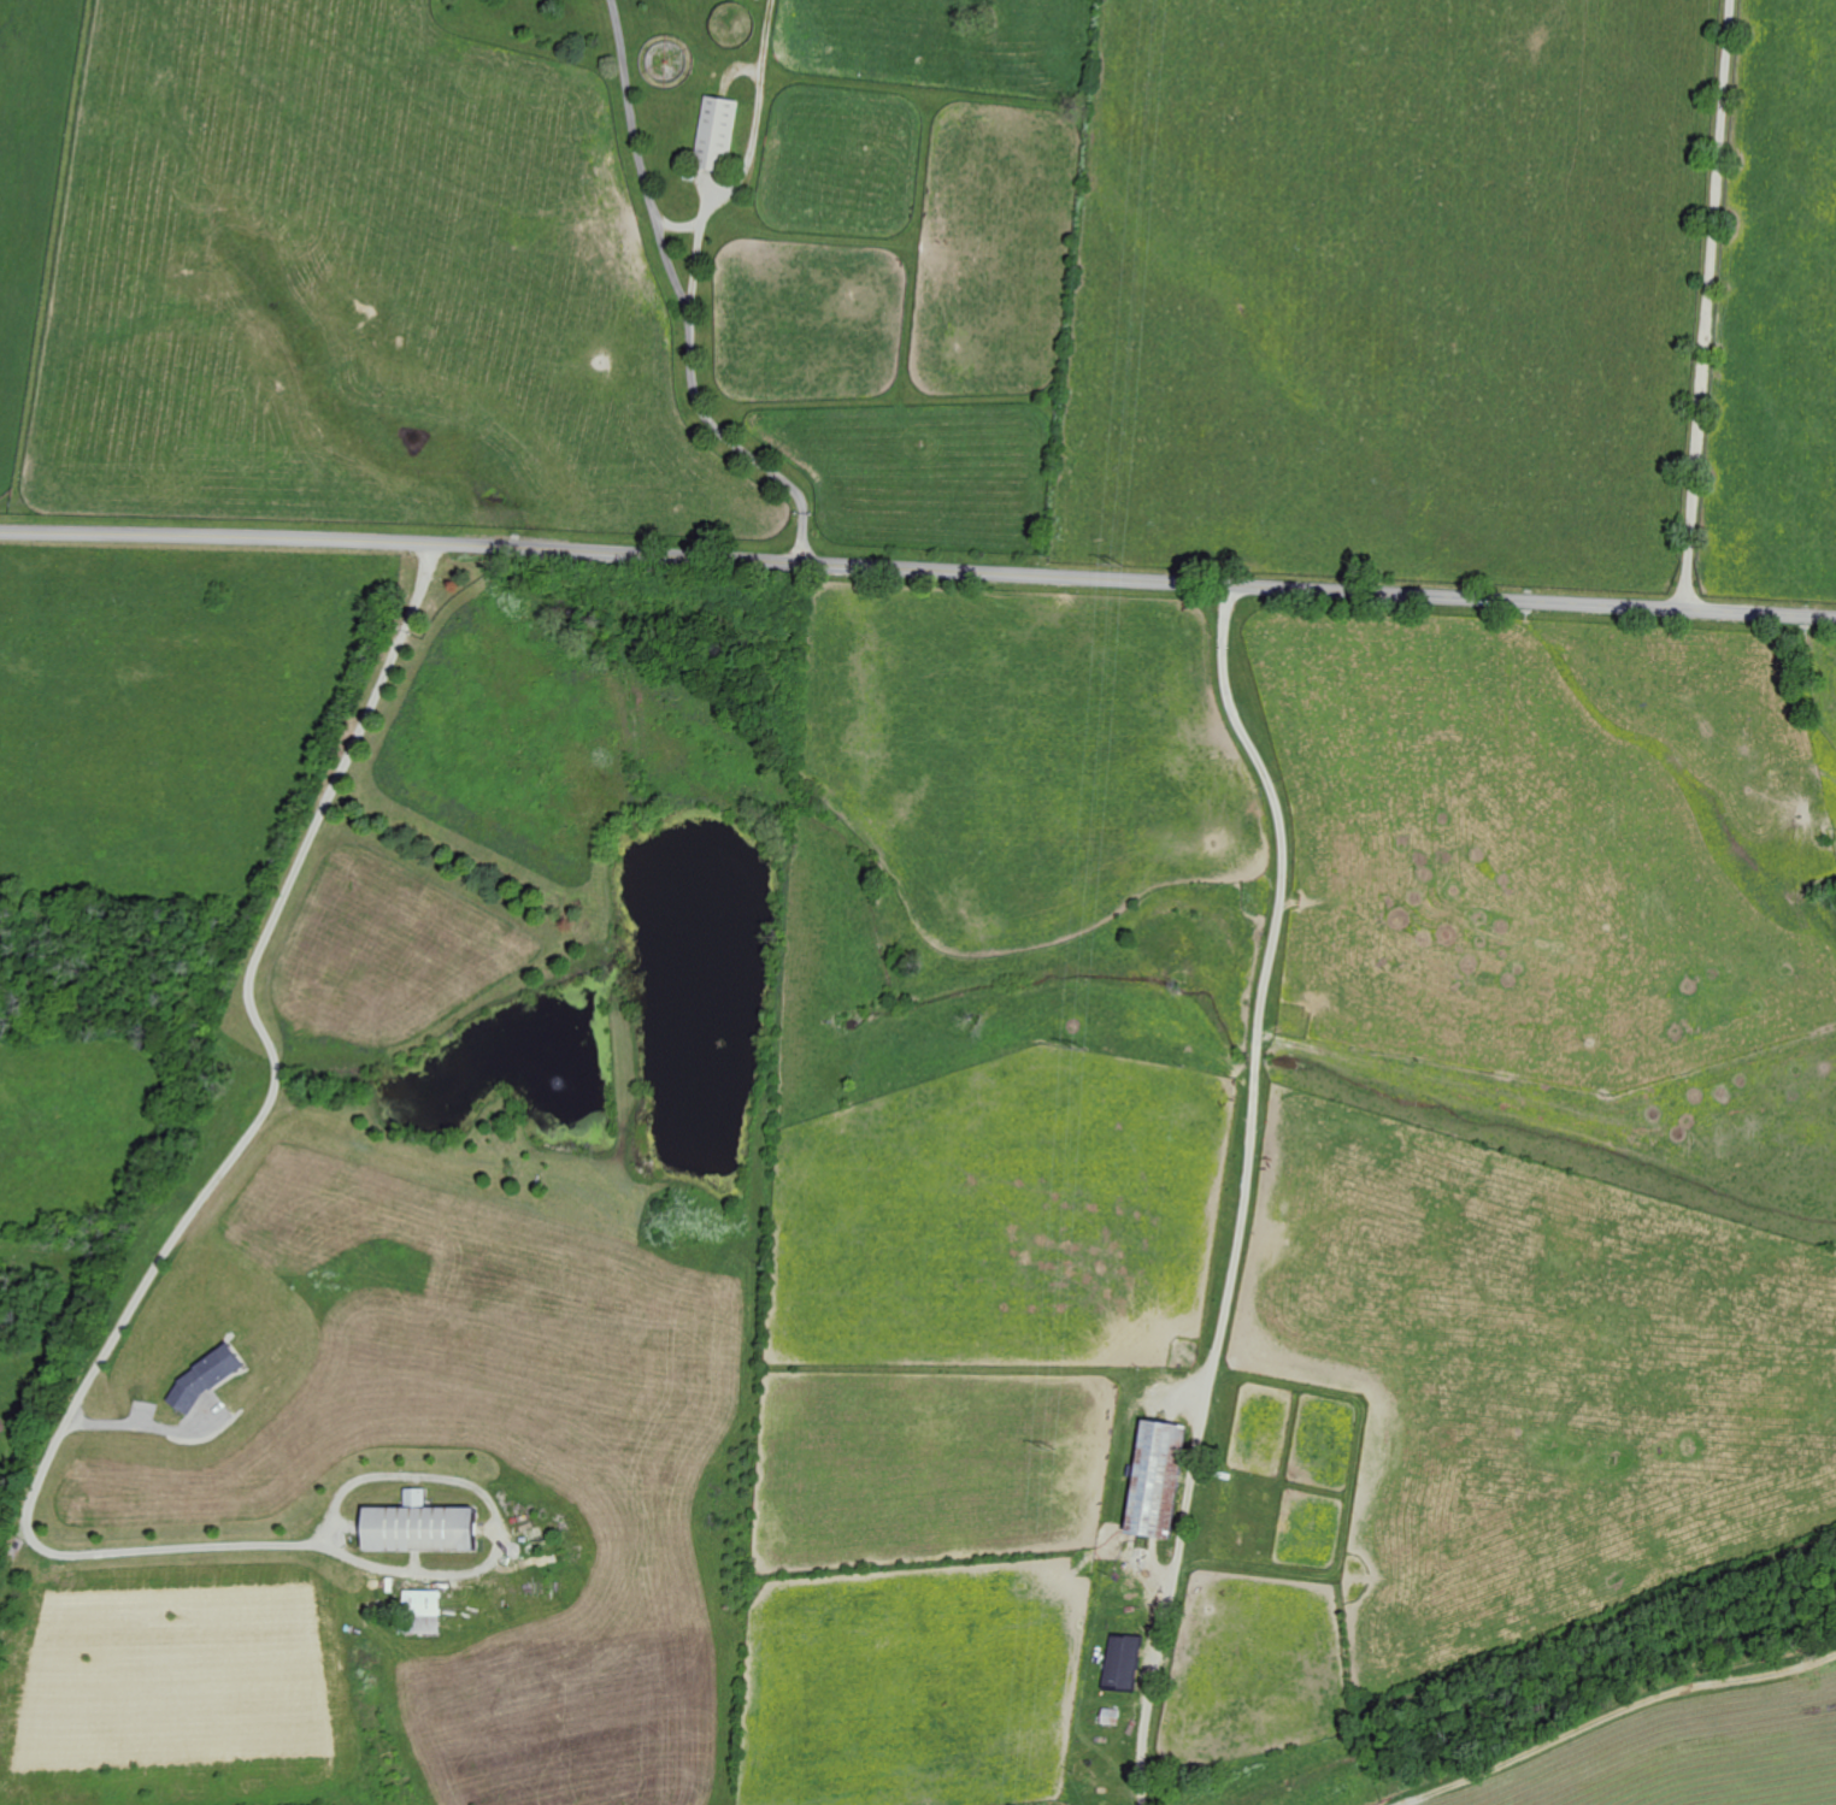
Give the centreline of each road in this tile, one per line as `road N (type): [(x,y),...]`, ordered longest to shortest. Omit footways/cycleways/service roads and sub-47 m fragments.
road 1 (secondary): [(0,532),(389,542),(1835,618)]

